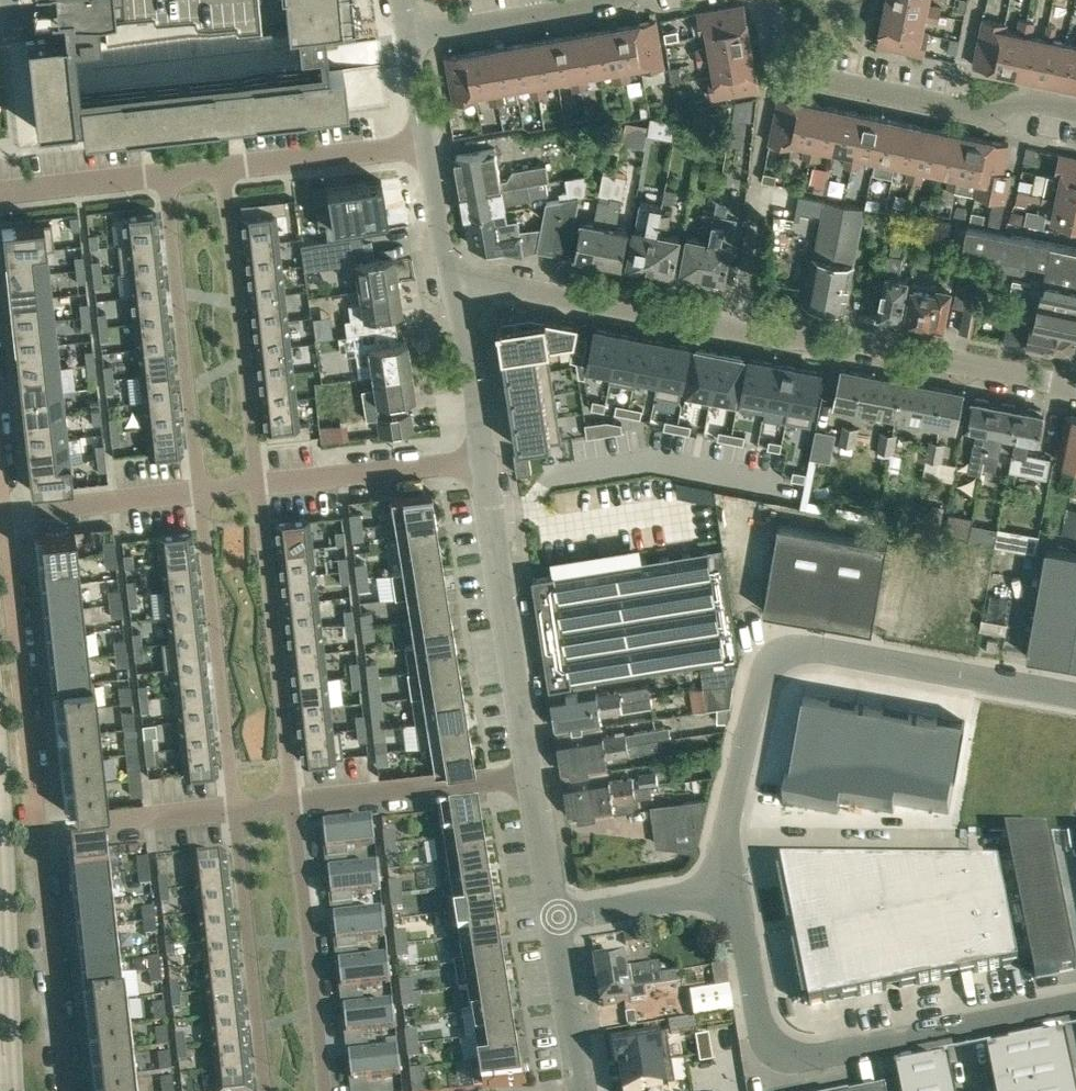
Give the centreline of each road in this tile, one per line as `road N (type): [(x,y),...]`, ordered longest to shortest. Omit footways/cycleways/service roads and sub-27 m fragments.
road 1 (residential): [(1075,387),(862,343),(769,337),(503,286),(455,293)]
road 2 (residential): [(1075,696),(811,650),(789,653),(763,677),(728,817),(734,885)]
road 3 (residential): [(734,885),(759,1021),(782,1050),(824,1055),(1075,1004)]
road 4 (residential): [(1075,112),(1027,103),(984,115),(796,77),(780,59),(770,0)]
road 5 (residential): [(164,175),(200,494)]
road 6 (residential): [(4,513),(41,829)]
road 7 (residential): [(200,494),(235,810)]
road 8 (residential): [(291,800),(257,484)]
road 9 (residential): [(530,776),(481,462)]
road 10 (residential): [(257,484),(222,169)]
road 11 (residential): [(324,1090),(291,800)]
road 12 (residential): [(235,810),(265,1090)]
road 13 (residential): [(41,829),(68,1090)]
road 14 (residential): [(291,800),(530,776)]
road 15 (residential): [(257,484),(481,462)]
road 16 (residential): [(621,0),(408,40)]
road 17 (residential): [(424,148),(222,169)]
road 18 (residential): [(4,513),(200,494)]
road 19 (residential): [(41,829),(235,810)]
road 20 (residential): [(554,918),(734,885)]
road 21 (residential): [(581,1090),(554,918)]
road 22 (residential): [(481,462),(455,293)]
road 23 (residential): [(164,175),(0,192)]
road 24 (residential): [(455,293),(424,148)]
road 25 (residential): [(554,918),(530,776)]

